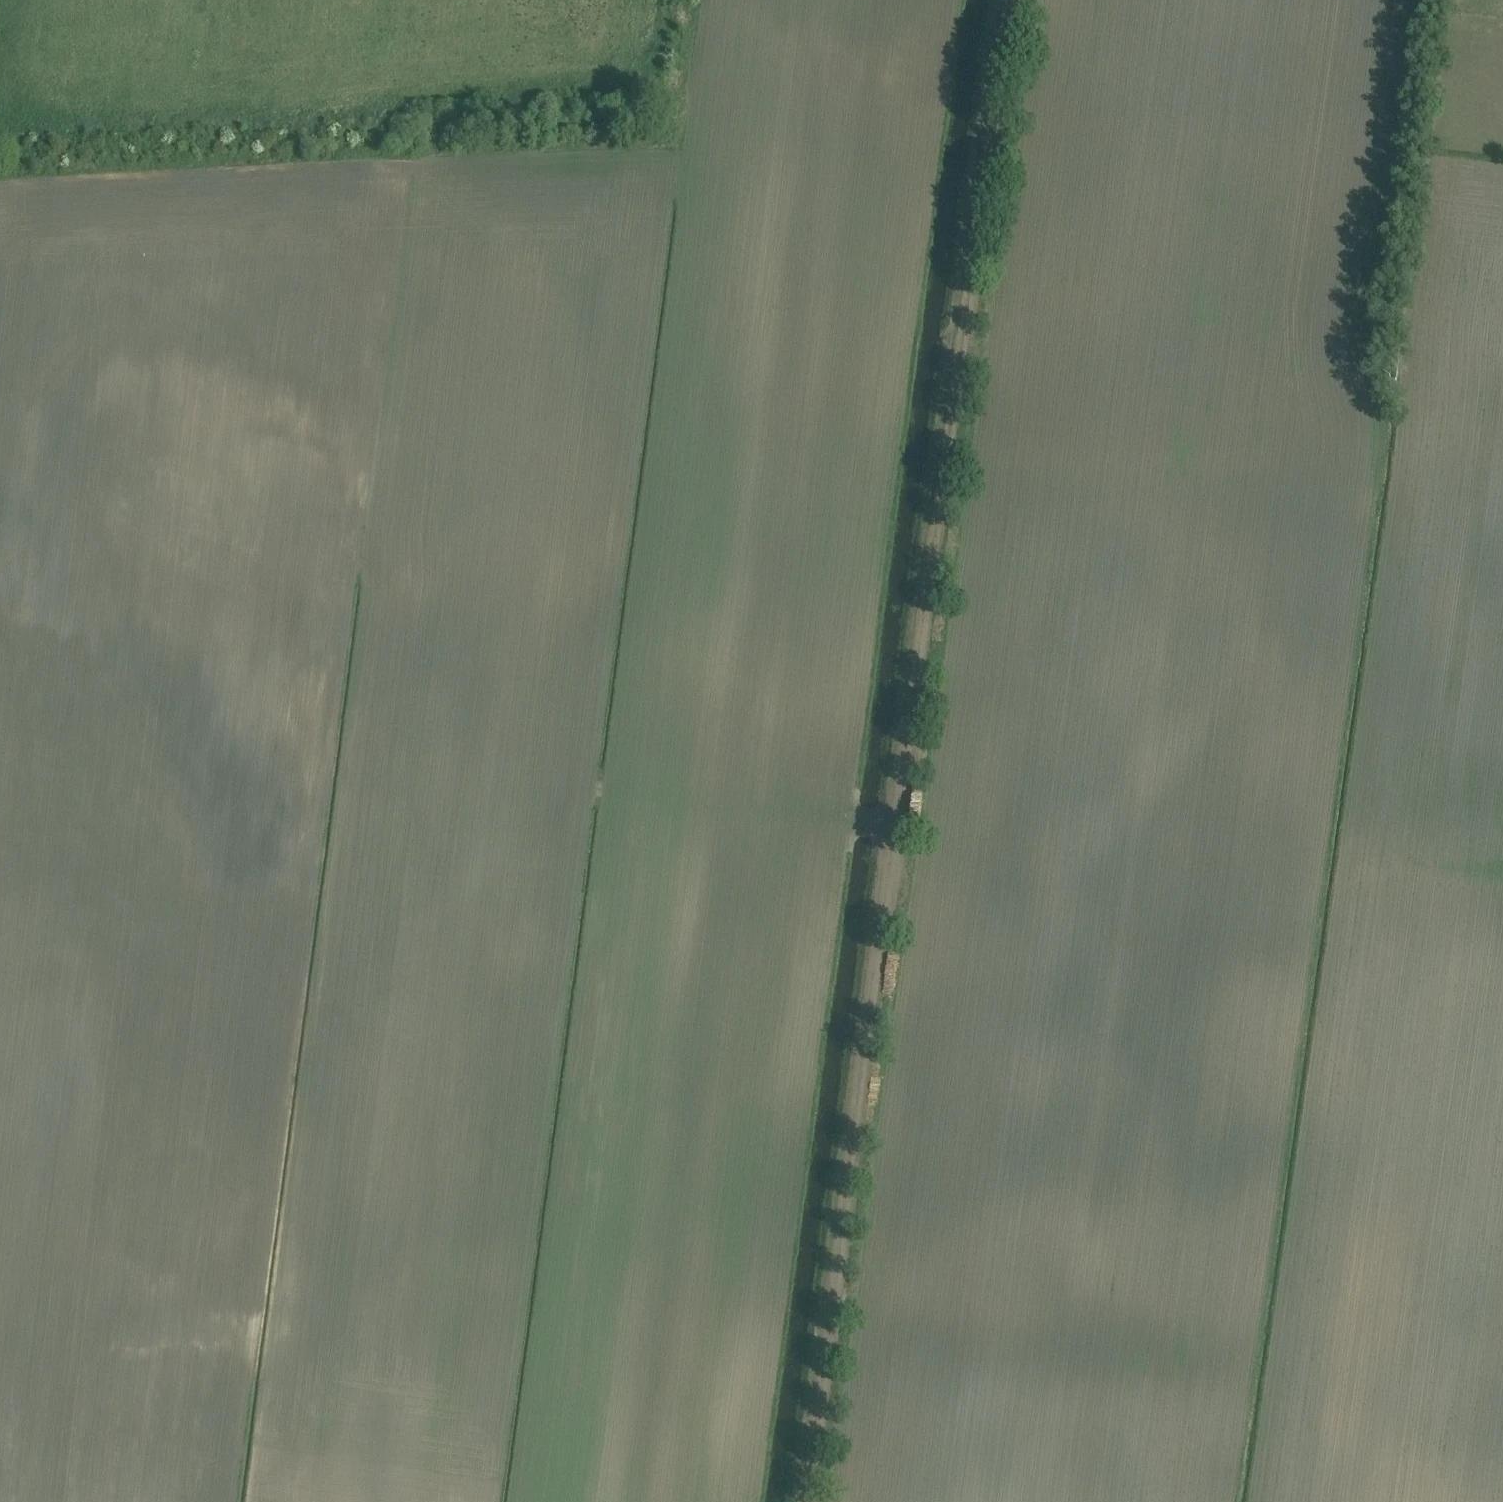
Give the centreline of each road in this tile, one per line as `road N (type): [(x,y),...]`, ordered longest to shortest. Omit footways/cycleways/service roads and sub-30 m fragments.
road 1 (track): [(1008,0),(802,1501)]

